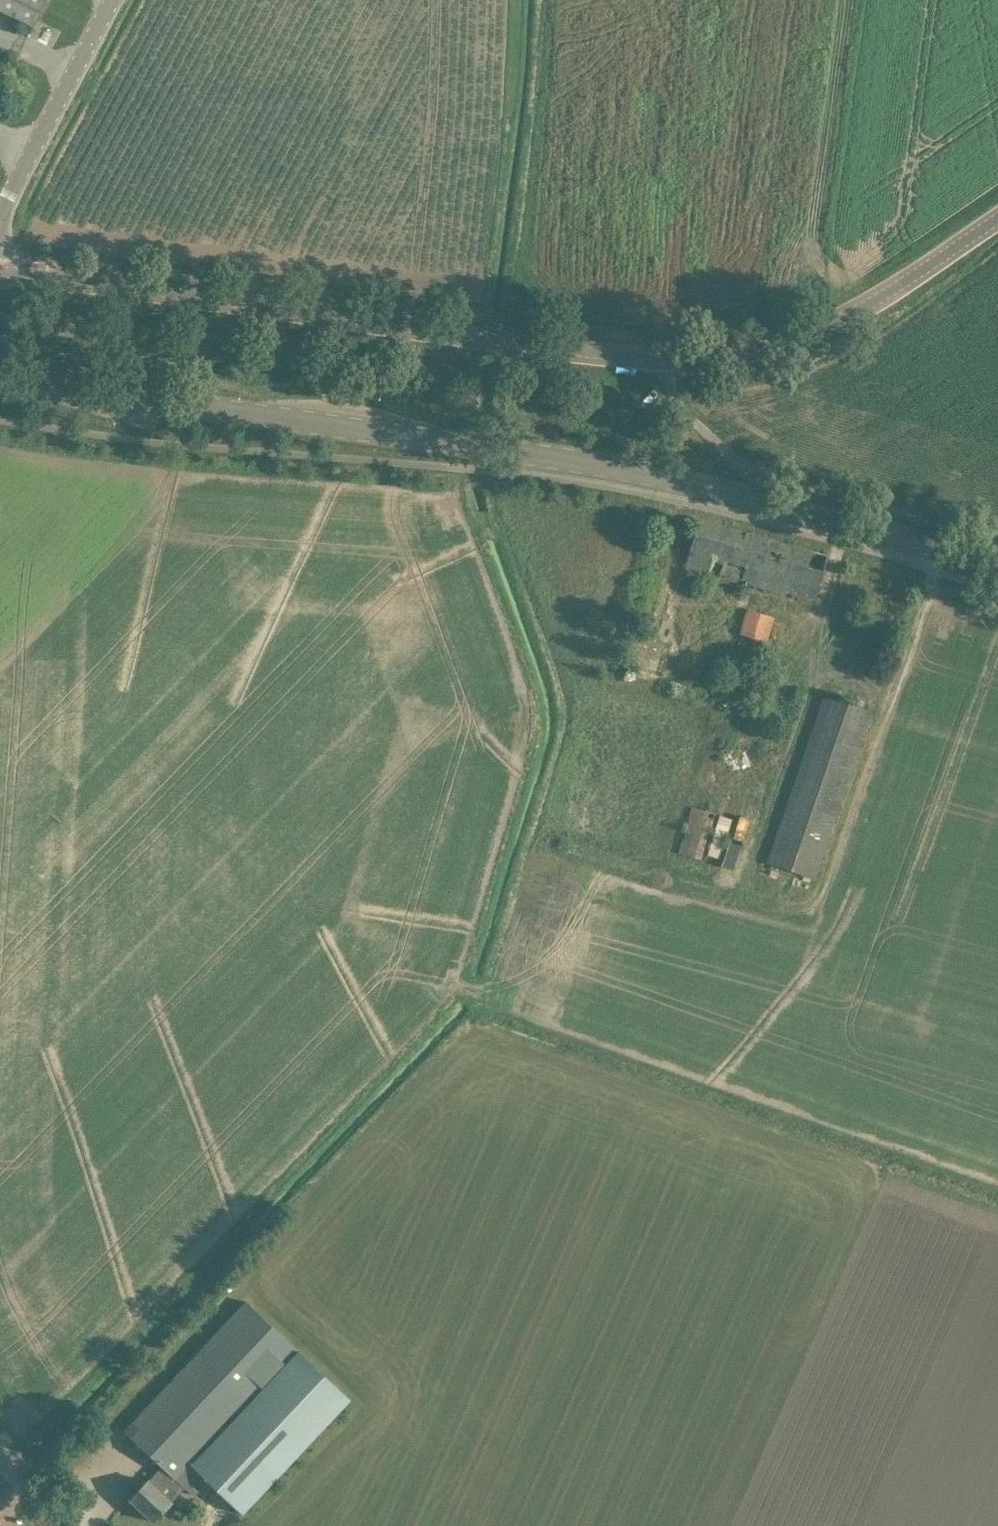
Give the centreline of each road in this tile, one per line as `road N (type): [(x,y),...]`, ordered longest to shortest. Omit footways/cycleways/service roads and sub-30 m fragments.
road 1 (tertiary): [(0,267),(657,357),(714,356),(778,348),(875,304),(997,219)]
road 2 (tertiary): [(997,562),(631,469),(0,378)]
road 3 (unclassified): [(0,231),(10,191),(111,0)]

